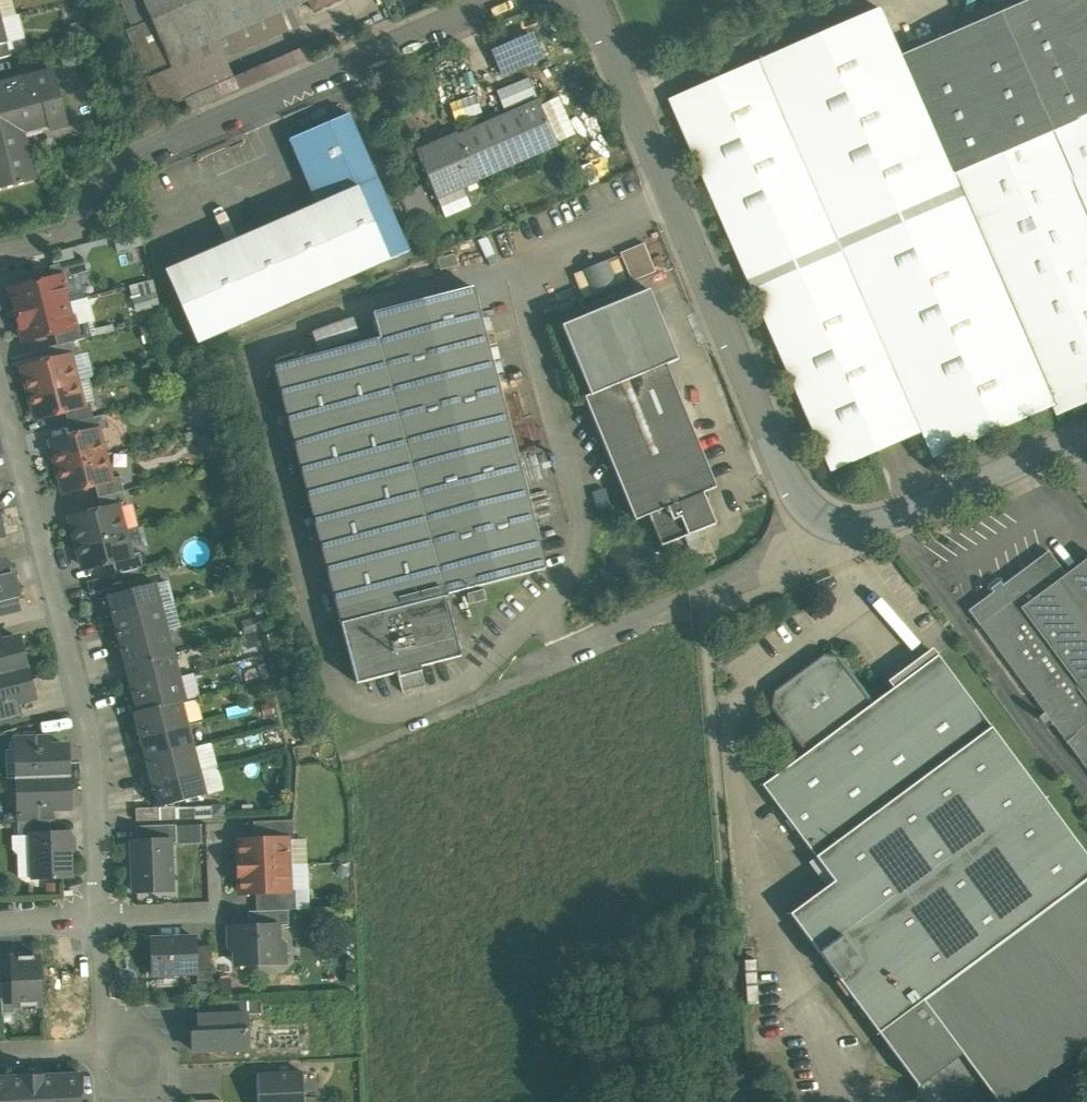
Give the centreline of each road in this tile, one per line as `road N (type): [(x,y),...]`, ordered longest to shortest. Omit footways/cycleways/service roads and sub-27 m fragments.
road 1 (unclassified): [(587,0),(807,507),(839,529),(878,530),(1086,438)]
road 2 (residential): [(101,915),(94,741),(0,379)]
road 3 (unclassified): [(131,155),(492,0)]
road 4 (track): [(701,604),(343,759)]
road 5 (residential): [(101,915),(215,911),(212,824)]
road 6 (residential): [(131,155),(78,231),(0,257)]
road 7 (track): [(839,529),(810,561),(701,604)]
road 8 (residential): [(110,1047),(101,915)]

